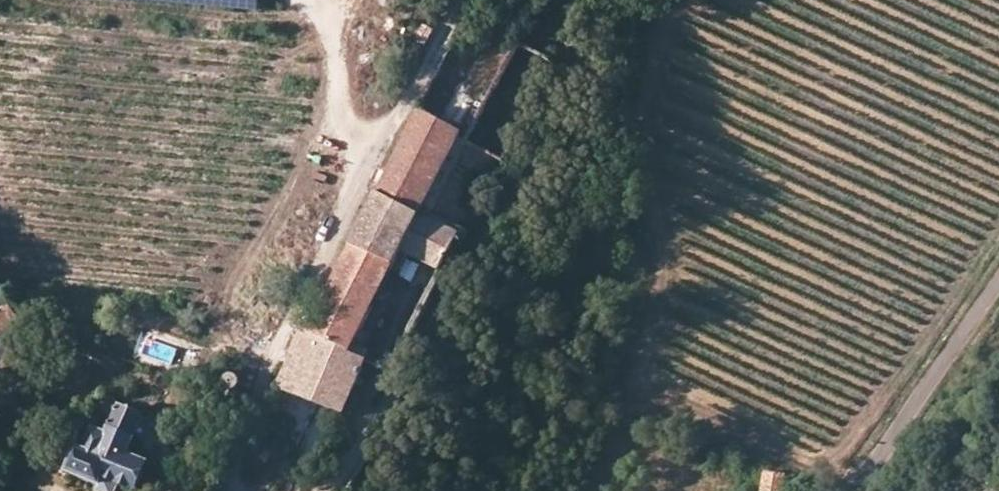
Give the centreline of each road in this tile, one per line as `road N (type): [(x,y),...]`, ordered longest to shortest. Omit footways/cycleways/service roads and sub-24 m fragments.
road 1 (unclassified): [(330,490),(585,83),(615,0)]
road 2 (unclassified): [(468,0),(345,201),(276,348),(235,449),(238,490)]
road 3 (tertiary): [(859,490),(998,279)]
road 4 (track): [(861,487),(627,392)]
road 5 (track): [(369,0),(340,115),(374,154)]

